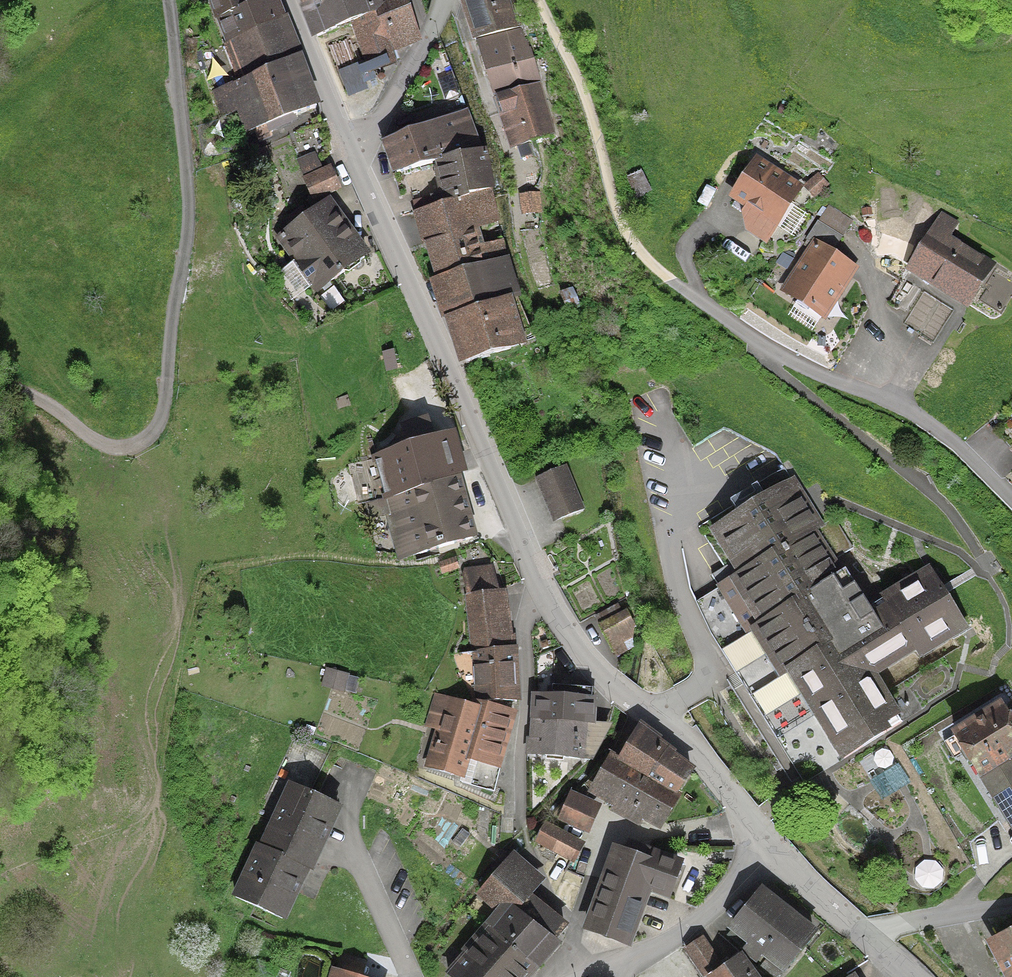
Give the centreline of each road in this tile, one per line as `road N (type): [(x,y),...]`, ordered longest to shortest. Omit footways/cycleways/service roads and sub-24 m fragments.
road 1 (residential): [(538,0),(641,256),(762,347),(912,412),(1011,497)]
road 2 (track): [(166,0),(186,162),(185,237),(151,432),(116,449),(92,444),(54,412),(0,385)]
road 3 (residential): [(354,156),(531,574)]
road 4 (residential): [(531,574),(521,811),(531,856),(593,976)]
road 5 (residential): [(531,574),(596,671),(719,786),(764,851)]
road 6 (residential): [(764,851),(705,924),(622,966)]
road 7 (residential): [(441,0),(424,46),(354,156)]
road 8 (residential): [(285,0),(354,156)]
road 9 (residential): [(1011,908),(907,922),(868,941)]
road 10 (residential): [(764,851),(868,941)]

